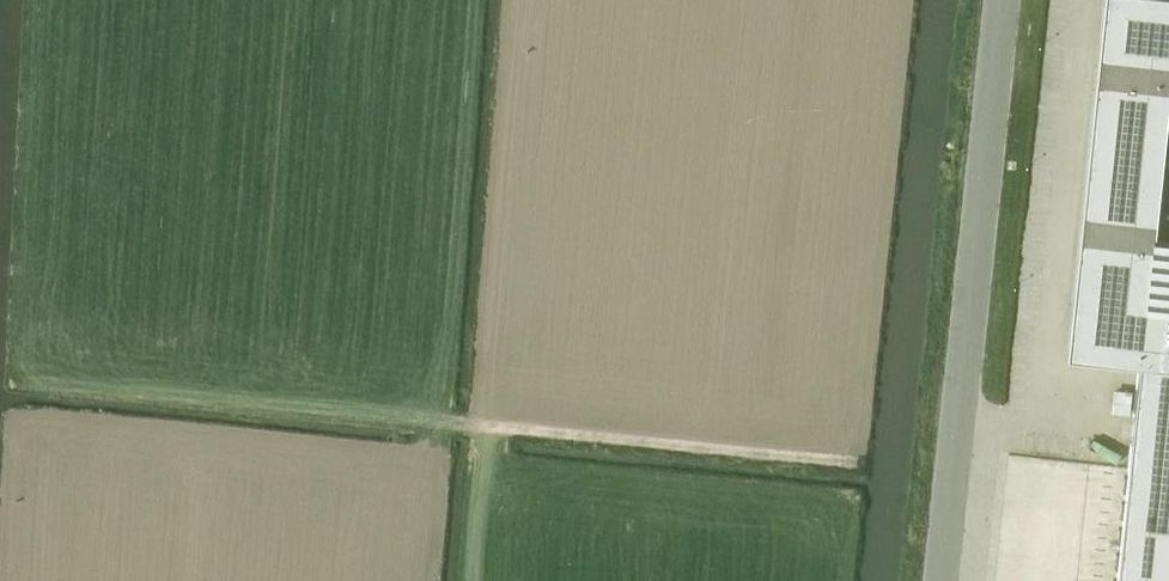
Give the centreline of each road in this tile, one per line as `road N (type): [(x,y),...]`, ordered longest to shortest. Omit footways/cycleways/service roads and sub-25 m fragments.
road 1 (unclassified): [(1001,0),(943,580)]

